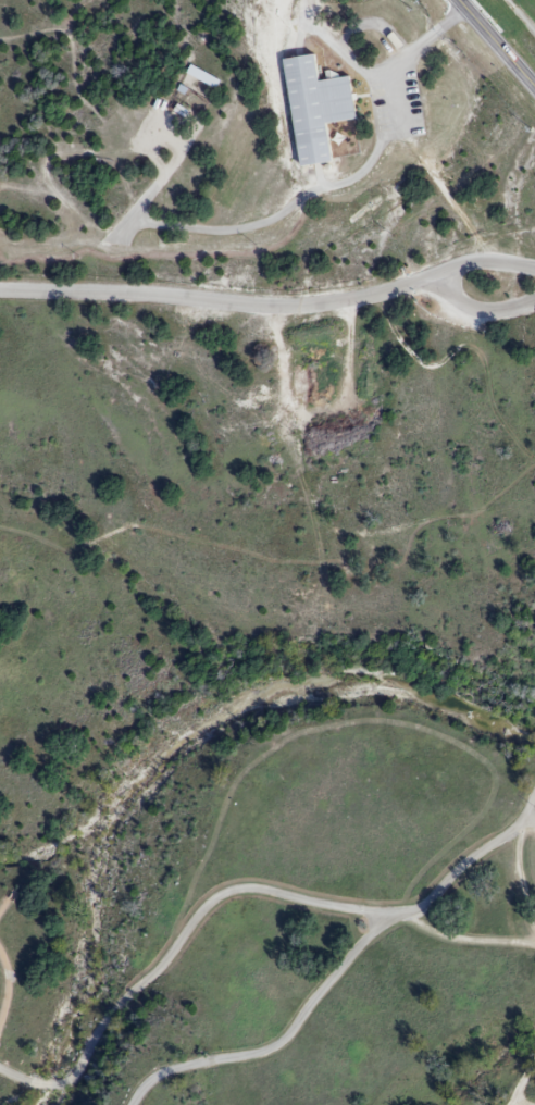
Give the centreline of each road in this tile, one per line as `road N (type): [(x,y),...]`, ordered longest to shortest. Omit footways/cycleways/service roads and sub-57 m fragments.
road 1 (residential): [(0,1071),(23,1083),(69,1089),(108,1023),(159,972),(198,912),(239,889),(375,916),(405,912),(437,901),(517,829),(534,797)]
road 2 (residential): [(534,271),(469,263),(300,310),(0,290)]
road 3 (residential): [(432,276),(453,305),(475,314),(534,303)]

